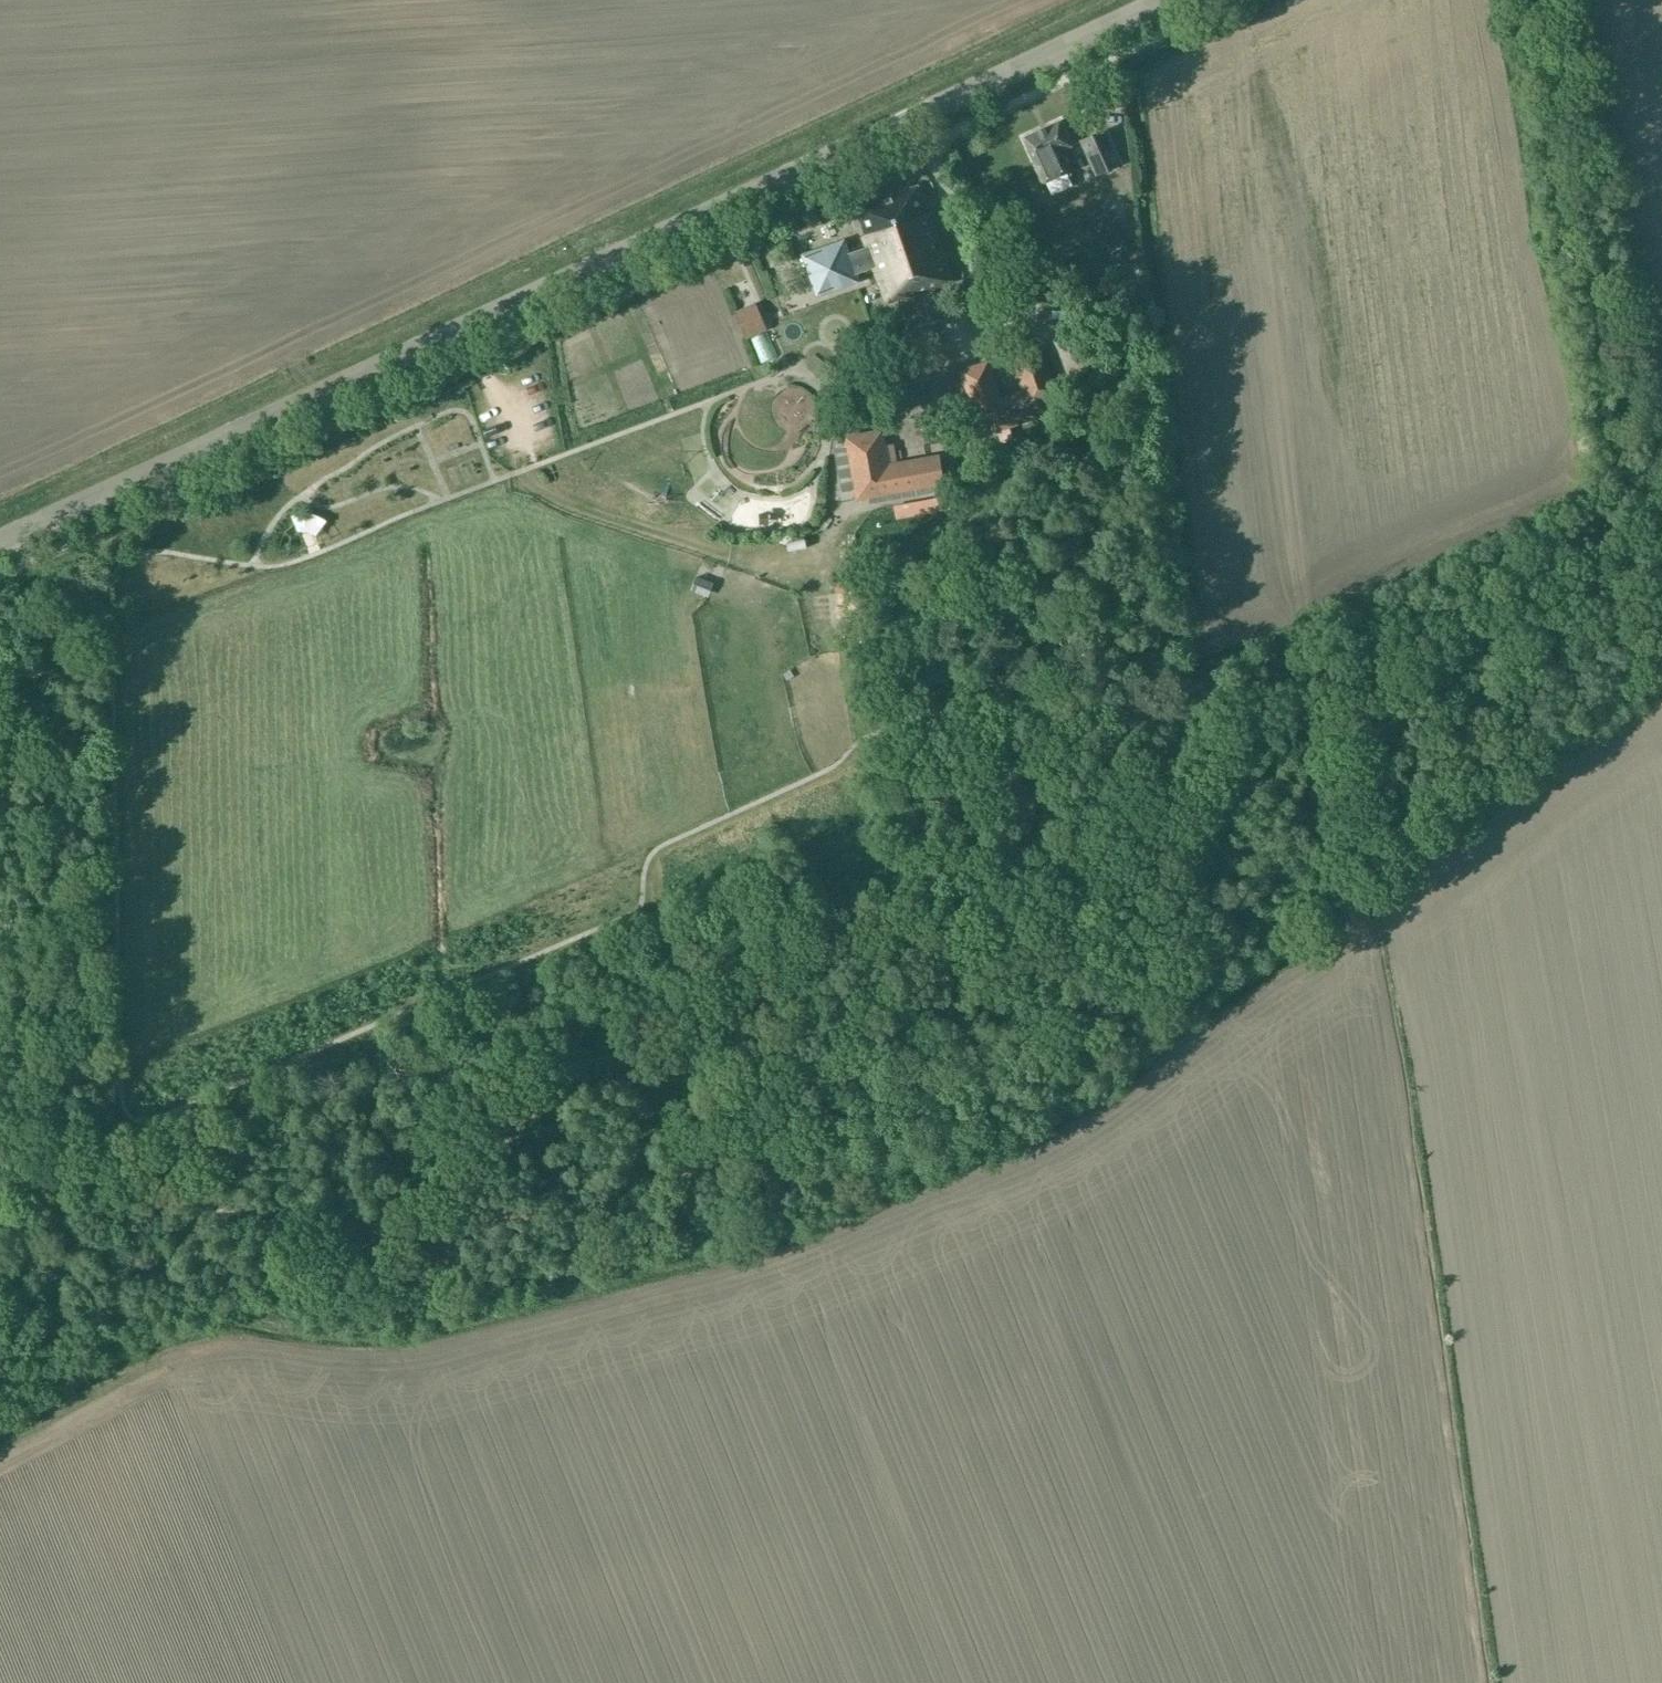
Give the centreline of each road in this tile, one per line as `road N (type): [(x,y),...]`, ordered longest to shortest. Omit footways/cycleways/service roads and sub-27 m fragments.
road 1 (tertiary): [(0,541),(1163,0)]

